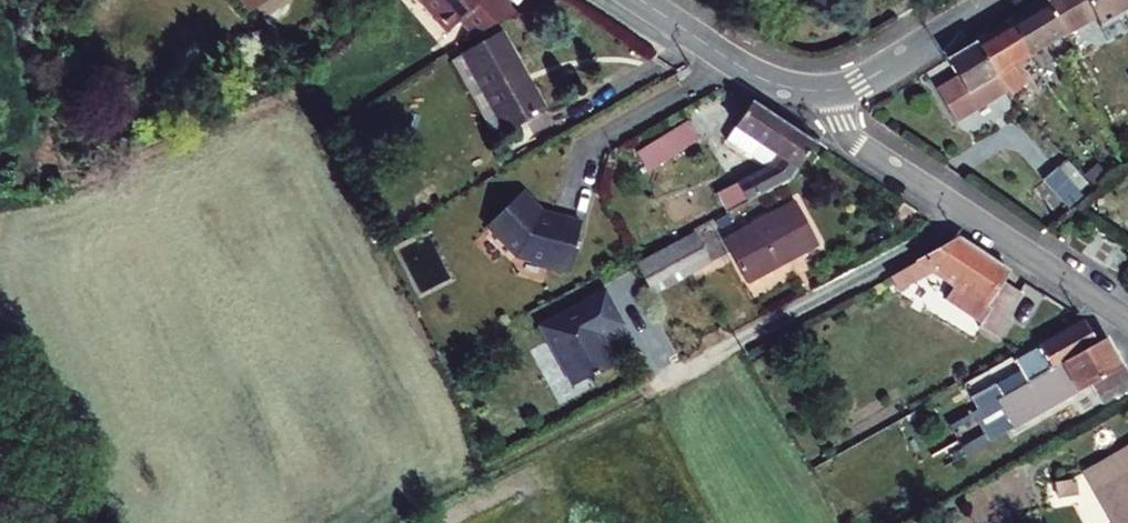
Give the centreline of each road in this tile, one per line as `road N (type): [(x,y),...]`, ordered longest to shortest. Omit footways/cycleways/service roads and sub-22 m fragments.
road 1 (residential): [(827,90),(863,150),(1127,320)]
road 2 (tertiary): [(641,0),(757,76),(827,90)]
road 3 (tertiary): [(827,90),(874,75),(993,0)]

